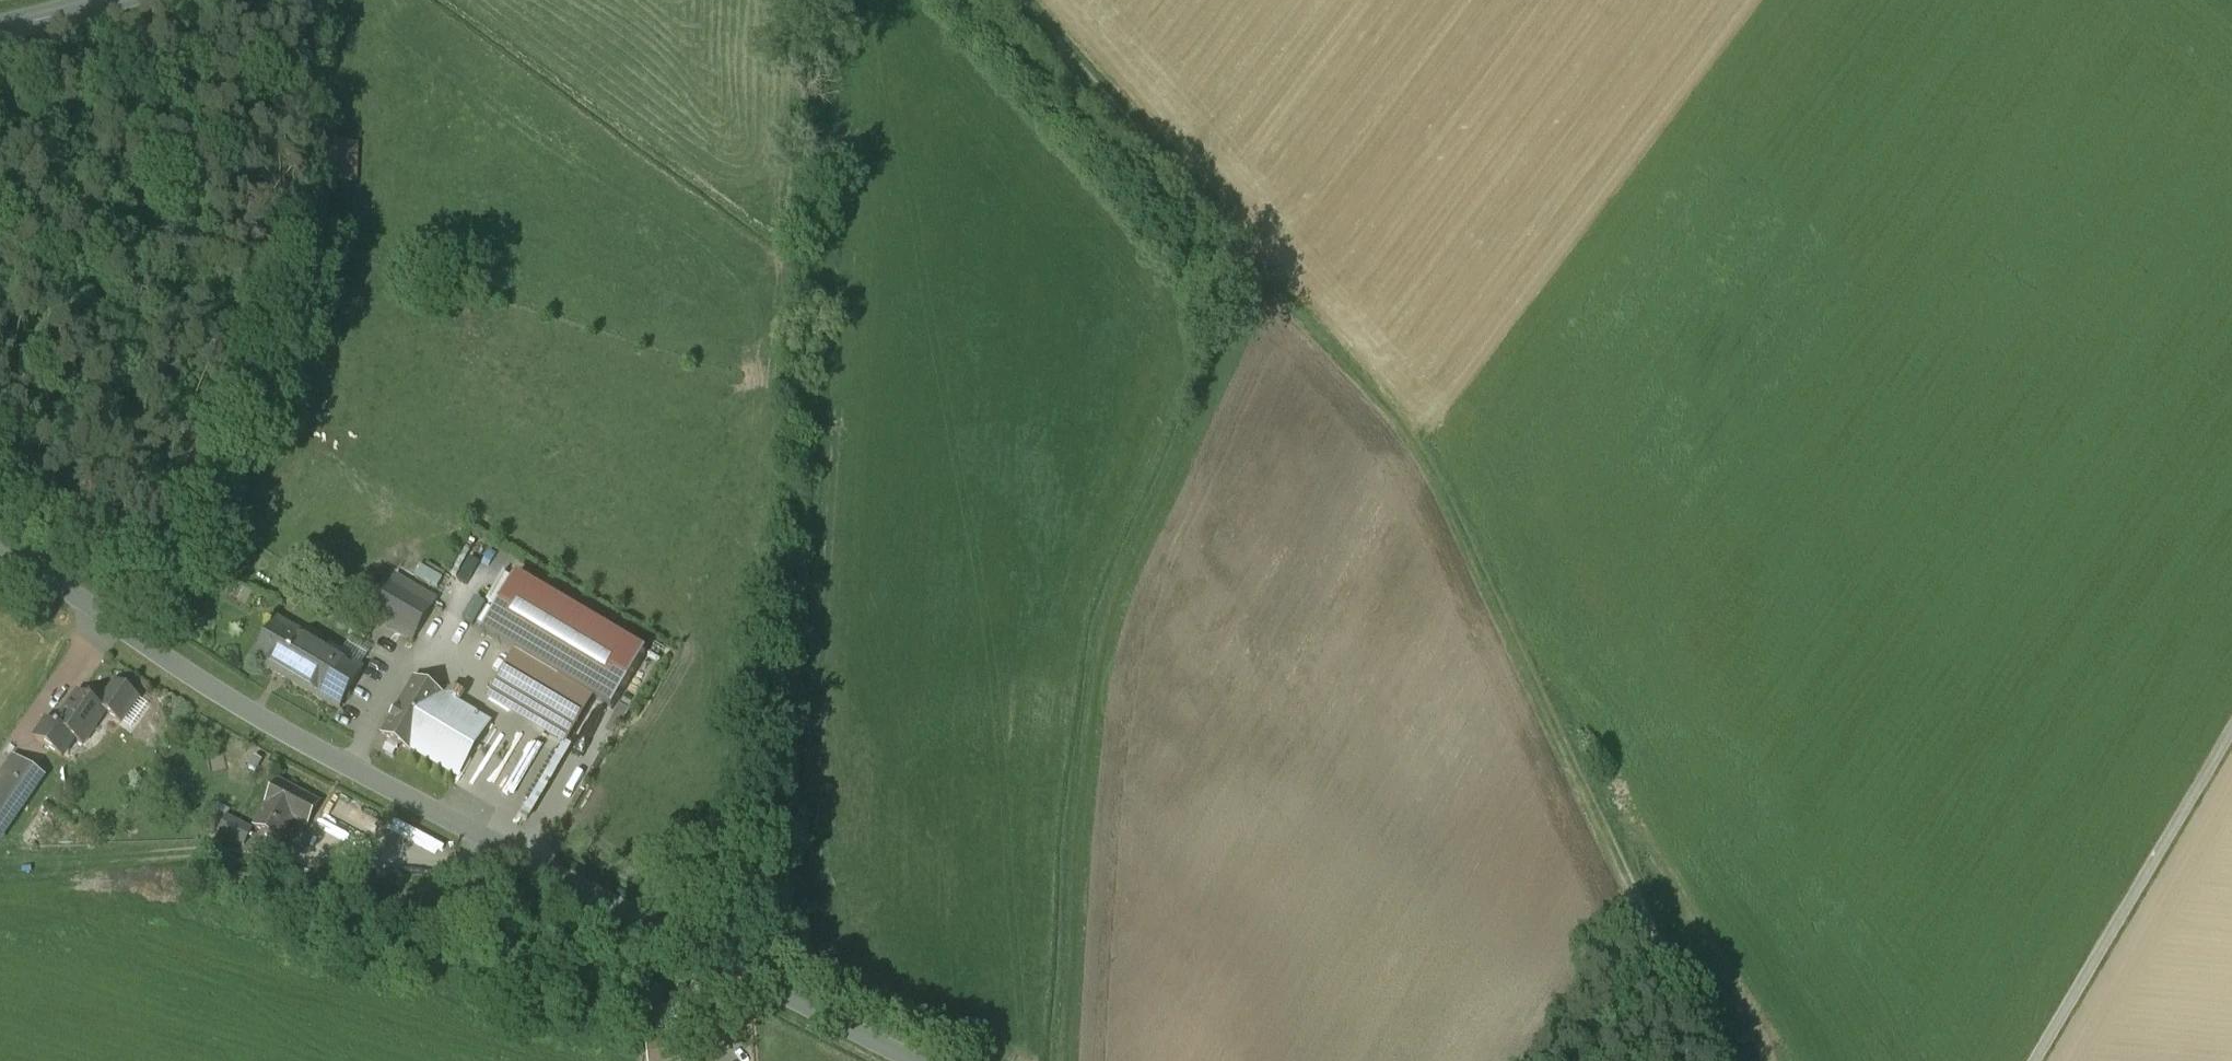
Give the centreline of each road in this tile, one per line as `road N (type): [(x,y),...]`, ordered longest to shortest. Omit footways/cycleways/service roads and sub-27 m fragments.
road 1 (track): [(1718,1060),(1444,477),(1014,0)]
road 2 (tertiary): [(0,539),(232,700),(912,1060)]

